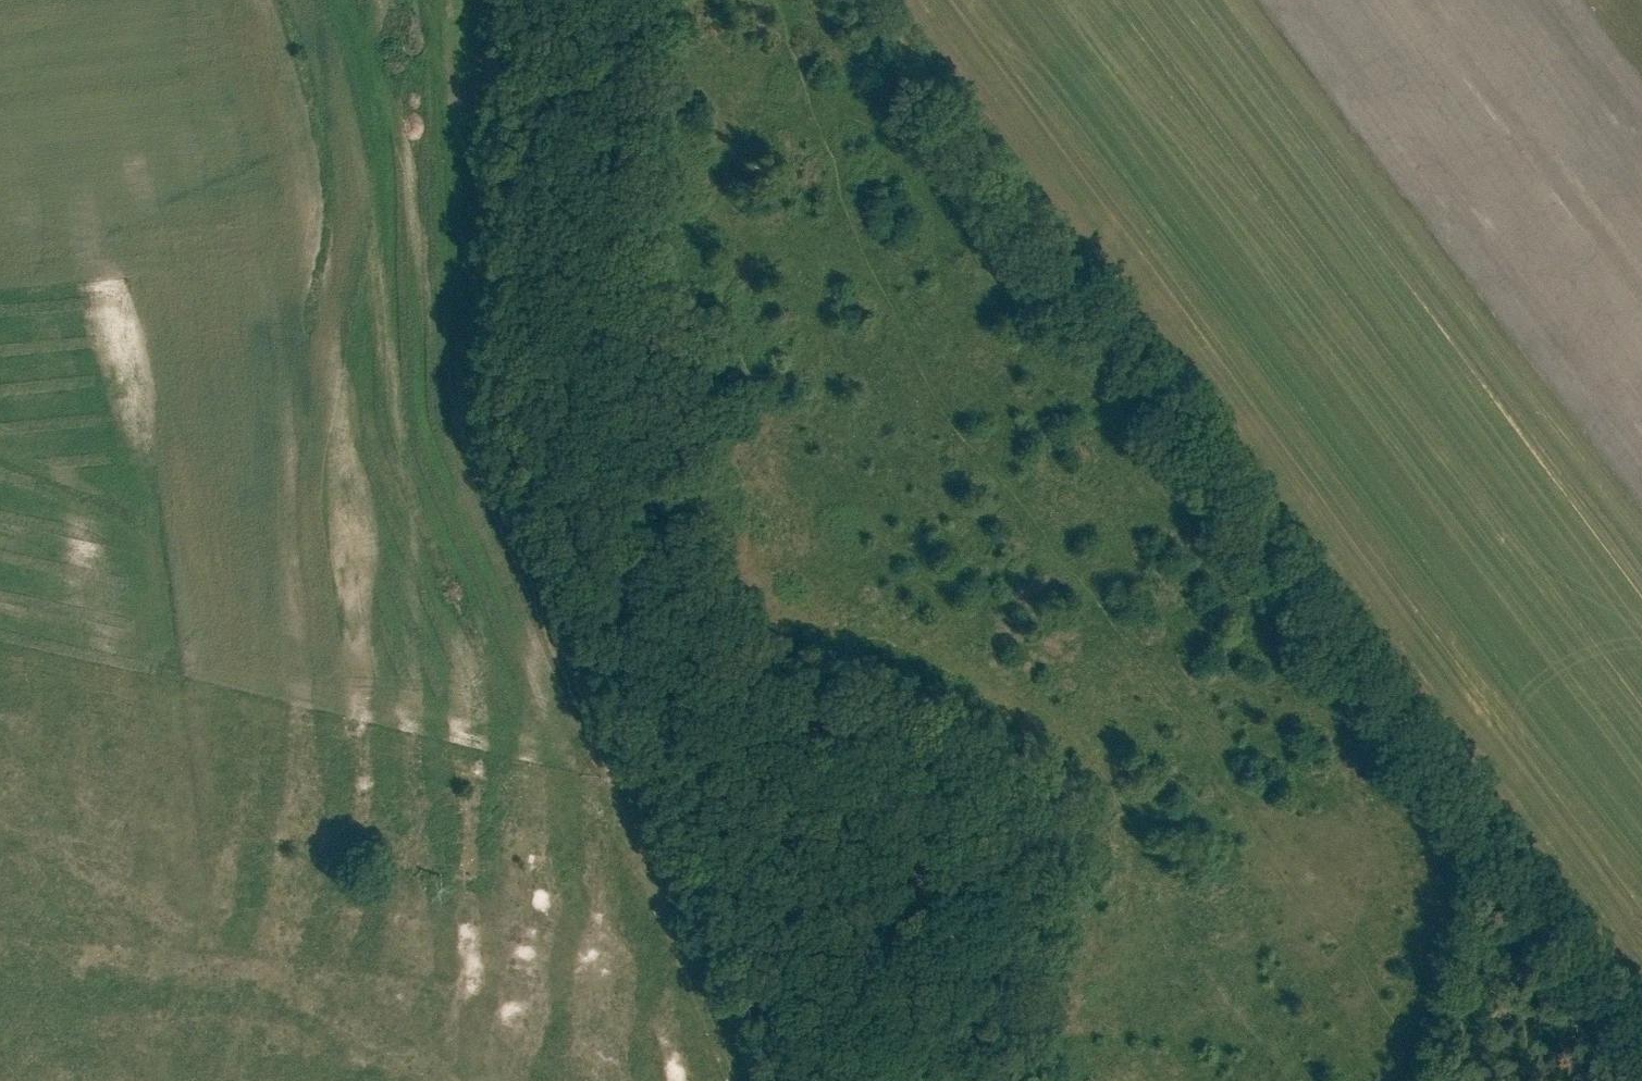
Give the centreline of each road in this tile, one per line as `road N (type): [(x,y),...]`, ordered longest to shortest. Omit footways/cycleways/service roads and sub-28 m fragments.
road 1 (track): [(1555,921),(1641,1038)]

